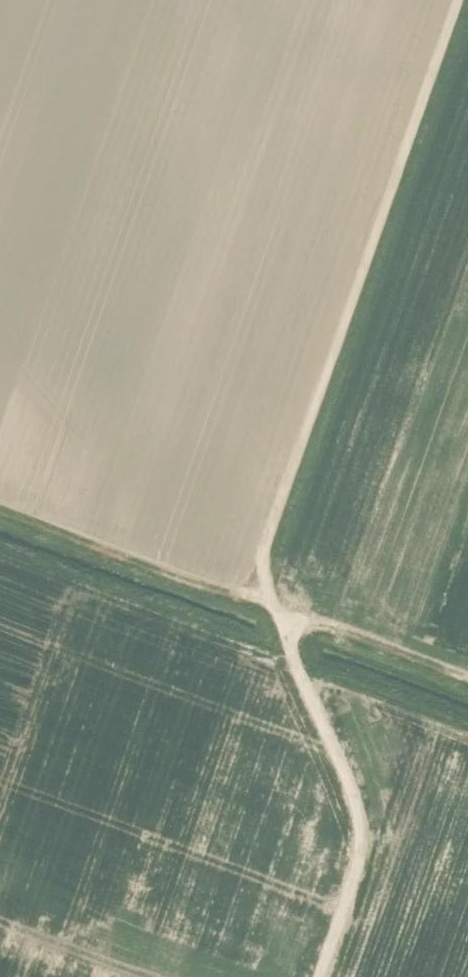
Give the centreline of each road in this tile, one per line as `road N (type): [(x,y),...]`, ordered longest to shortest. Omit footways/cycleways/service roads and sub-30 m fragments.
road 1 (track): [(456,0),(262,553),(296,665),(358,814),(355,874),(319,976)]

